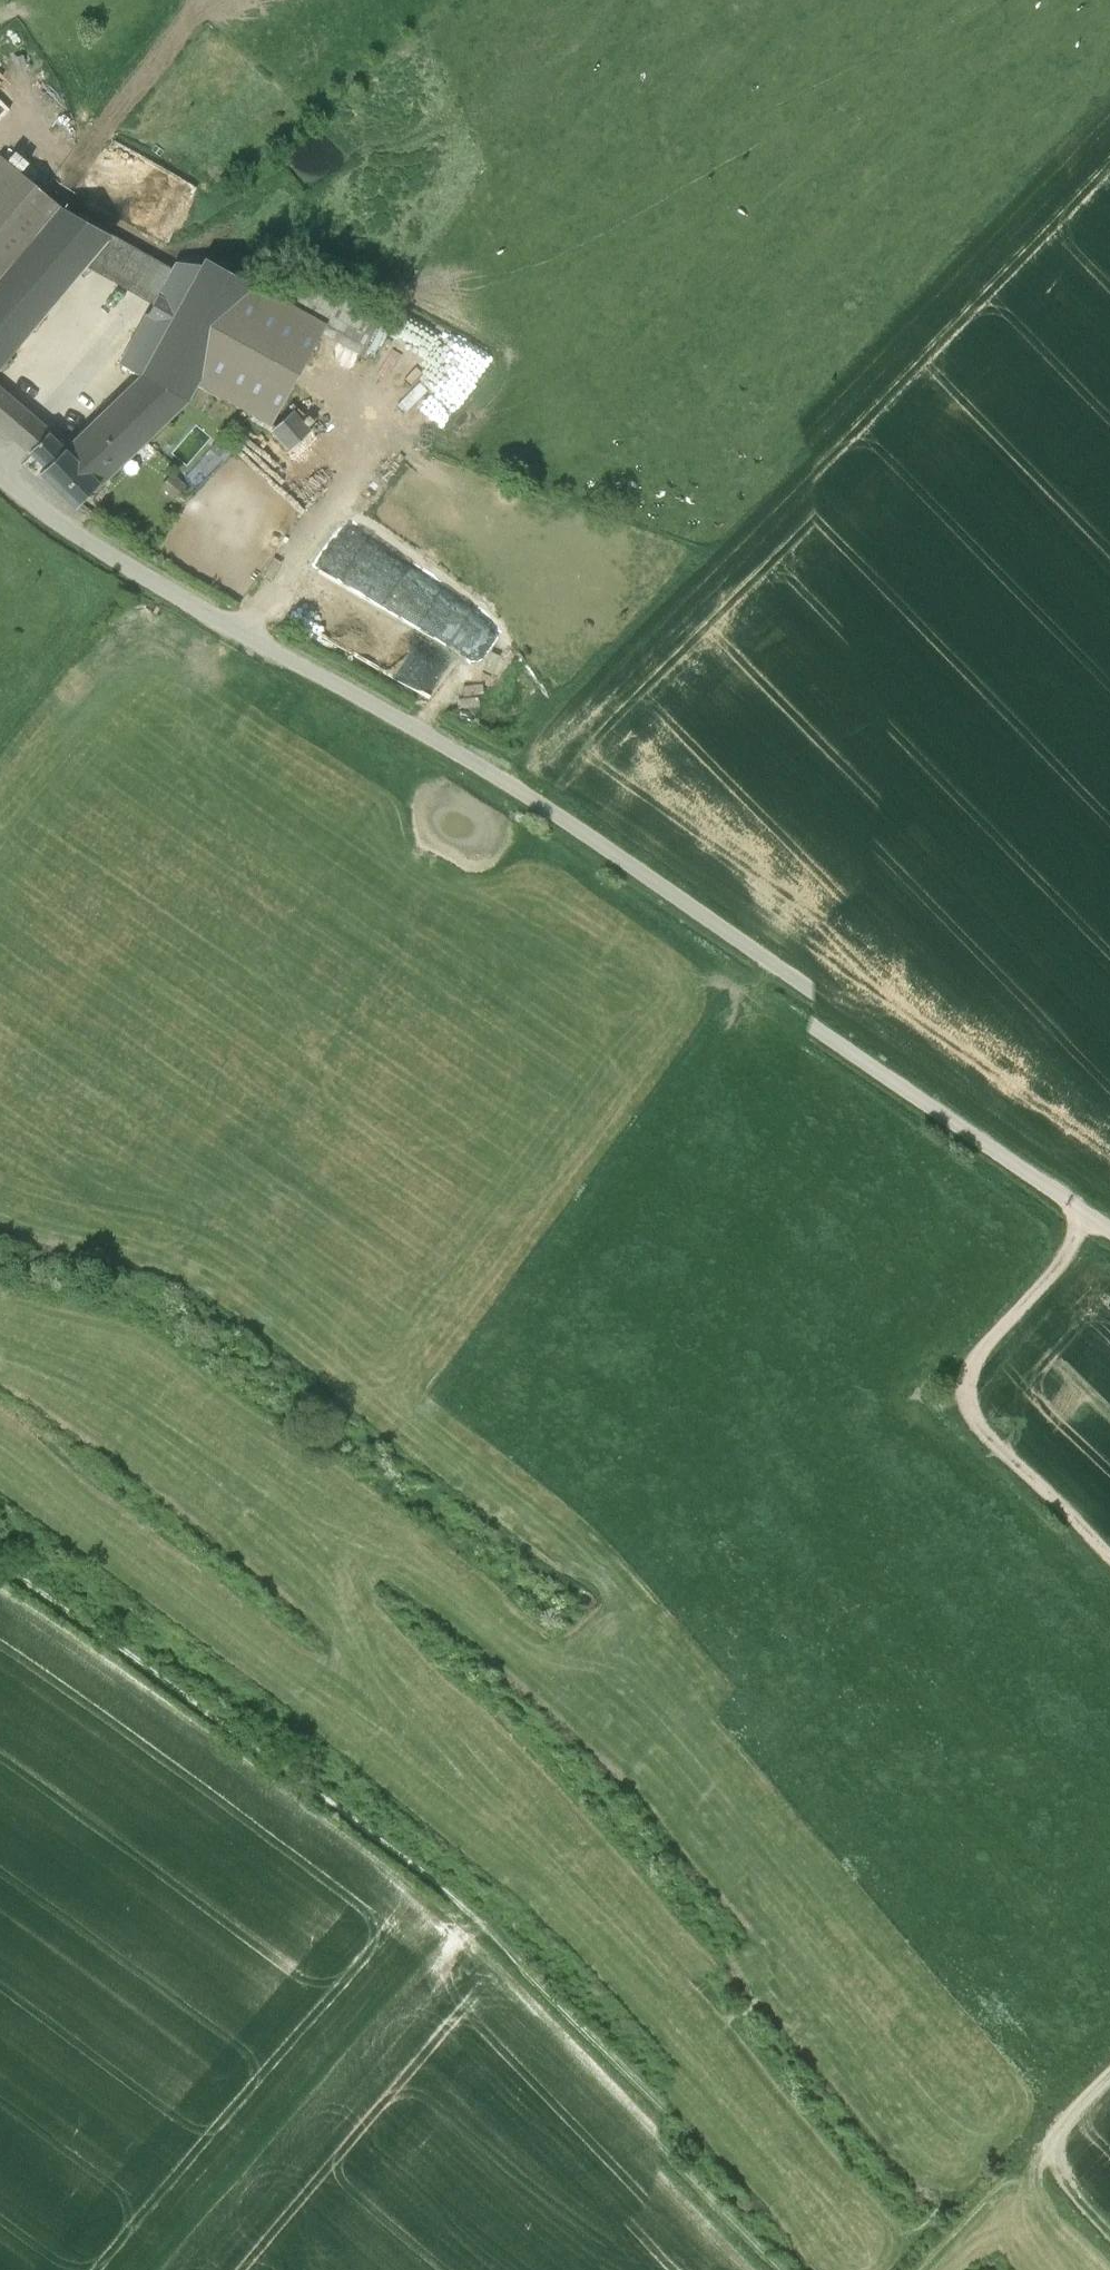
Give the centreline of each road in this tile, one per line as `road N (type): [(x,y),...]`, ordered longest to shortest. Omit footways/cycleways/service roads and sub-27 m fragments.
road 1 (unclassified): [(1109,1191),(510,776),(25,490),(0,464)]
road 2 (track): [(1109,1194),(1090,1229),(991,1337),(986,1361),(995,1393),(1109,1506)]
road 3 (track): [(1109,2053),(1048,2115),(1109,2184)]

